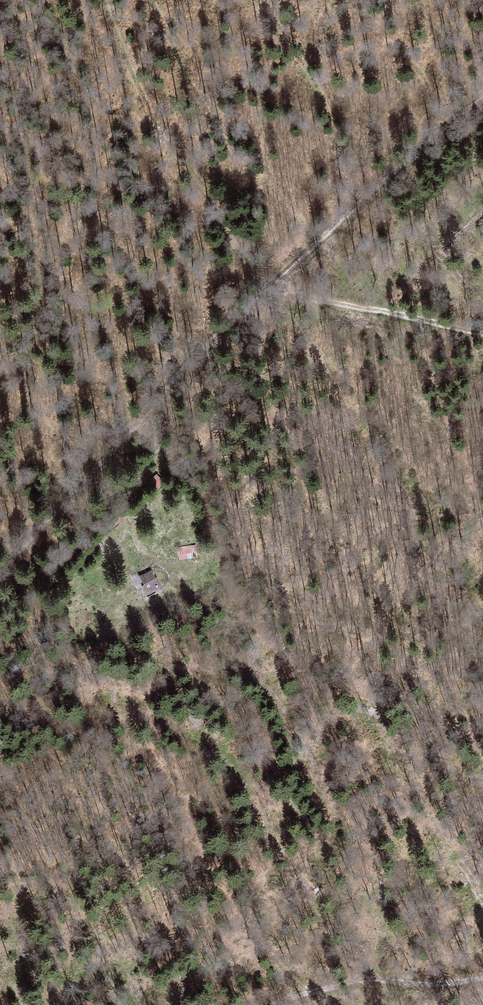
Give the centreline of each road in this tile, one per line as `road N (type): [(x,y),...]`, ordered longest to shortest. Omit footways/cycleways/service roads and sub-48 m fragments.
road 1 (track): [(0,573),(224,329),(482,101)]
road 2 (track): [(272,288),(482,333)]
road 3 (track): [(273,1004),(369,980),(482,979)]

